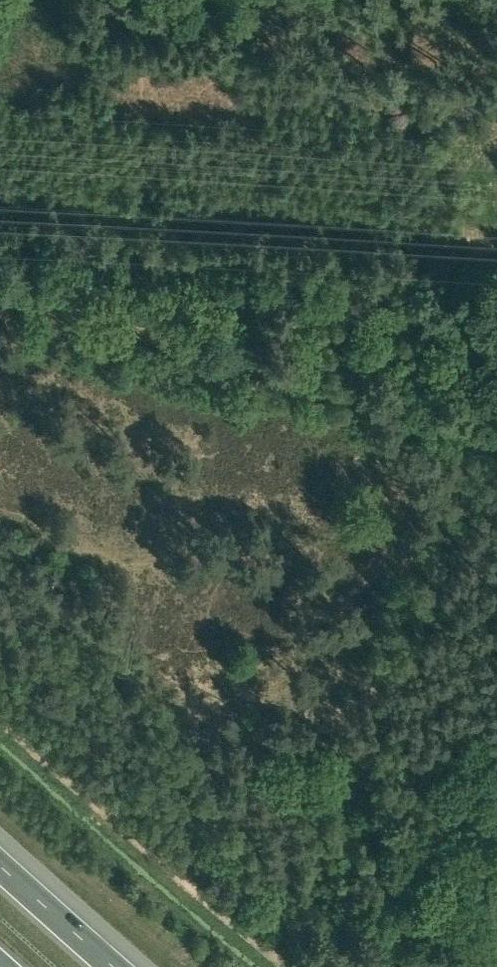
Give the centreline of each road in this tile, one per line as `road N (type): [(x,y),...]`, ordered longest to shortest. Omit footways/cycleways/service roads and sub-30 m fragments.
road 1 (track): [(300,966),(0,705)]
road 2 (motorway): [(112,966),(0,866)]

